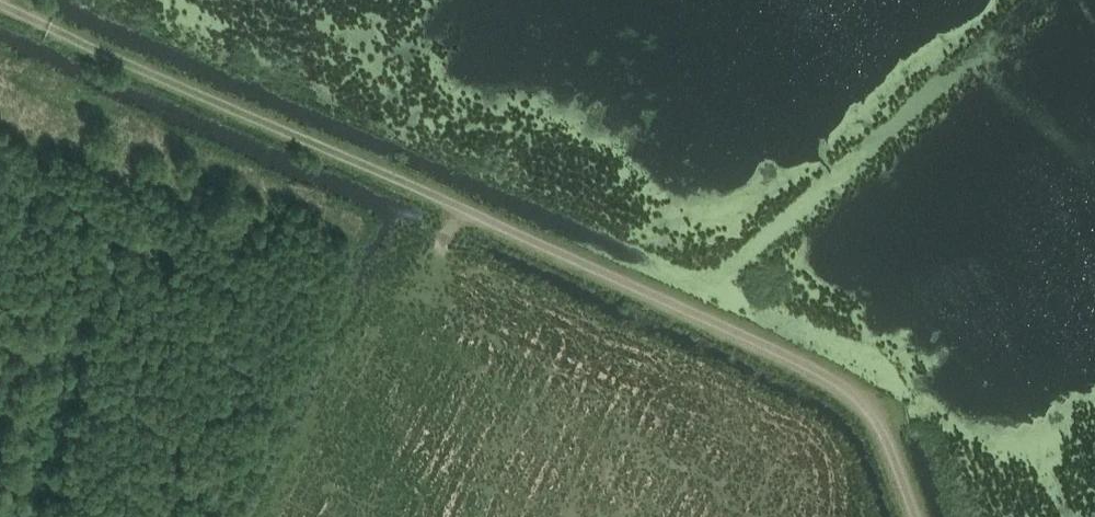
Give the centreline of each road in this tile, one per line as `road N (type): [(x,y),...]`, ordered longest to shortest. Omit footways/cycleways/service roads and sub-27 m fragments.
road 1 (track): [(0,4),(787,357),(847,392),(878,424),(915,516)]

